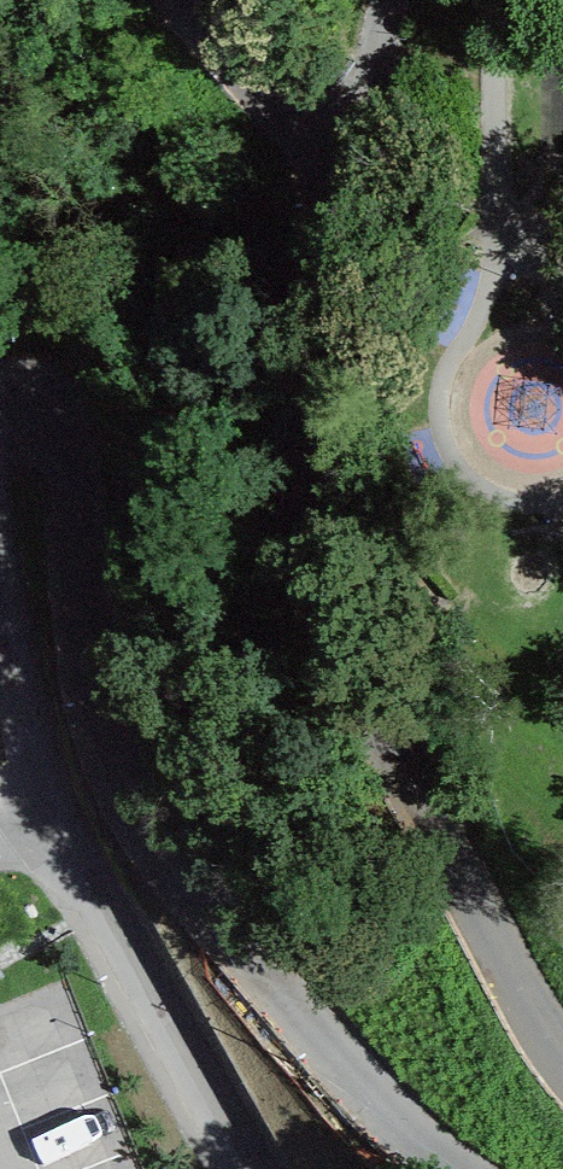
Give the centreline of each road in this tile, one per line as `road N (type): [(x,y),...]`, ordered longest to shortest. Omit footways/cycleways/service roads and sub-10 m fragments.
road 1 (residential): [(562,1053),(481,919),(321,440),(329,296),(324,163),(177,0)]
road 2 (residential): [(0,426),(11,417),(50,422),(75,454),(79,559),(106,719),(174,849),(298,1007),(475,1168)]
road 3 (residential): [(253,1168),(46,805),(0,596)]

